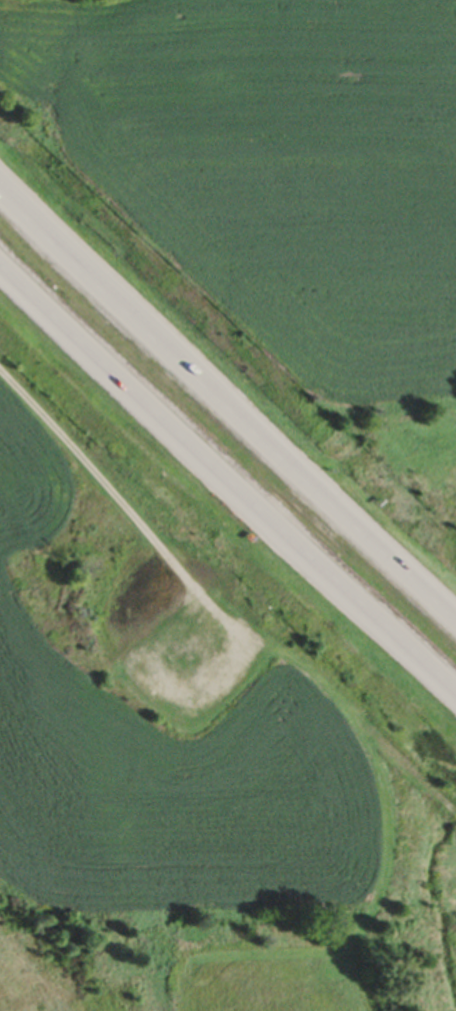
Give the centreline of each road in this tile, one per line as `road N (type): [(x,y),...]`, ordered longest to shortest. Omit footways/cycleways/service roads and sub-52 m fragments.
road 1 (motorway): [(0,262),(455,692)]
road 2 (motorway): [(315,495),(32,222)]
road 3 (motorway): [(455,624),(315,495)]

